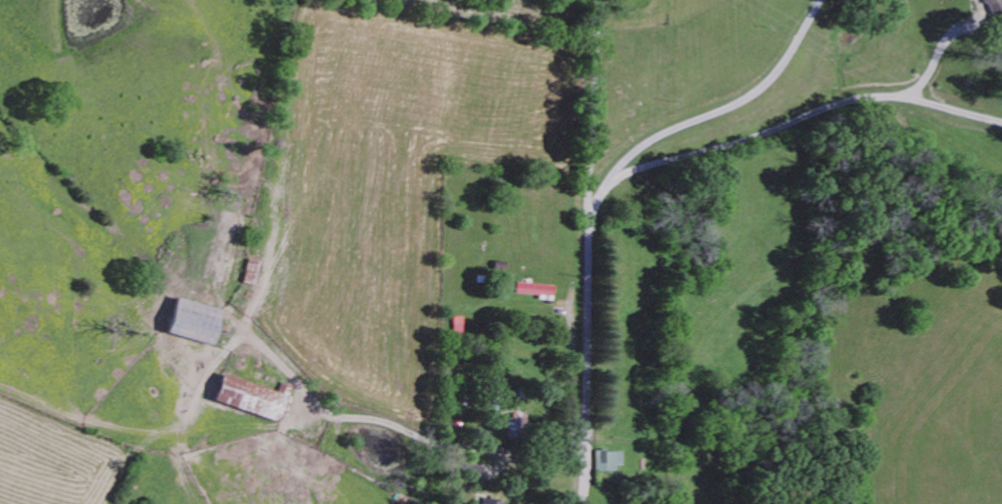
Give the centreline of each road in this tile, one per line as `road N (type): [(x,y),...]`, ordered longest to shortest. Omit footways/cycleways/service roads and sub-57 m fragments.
road 1 (residential): [(578,503),(599,28)]

